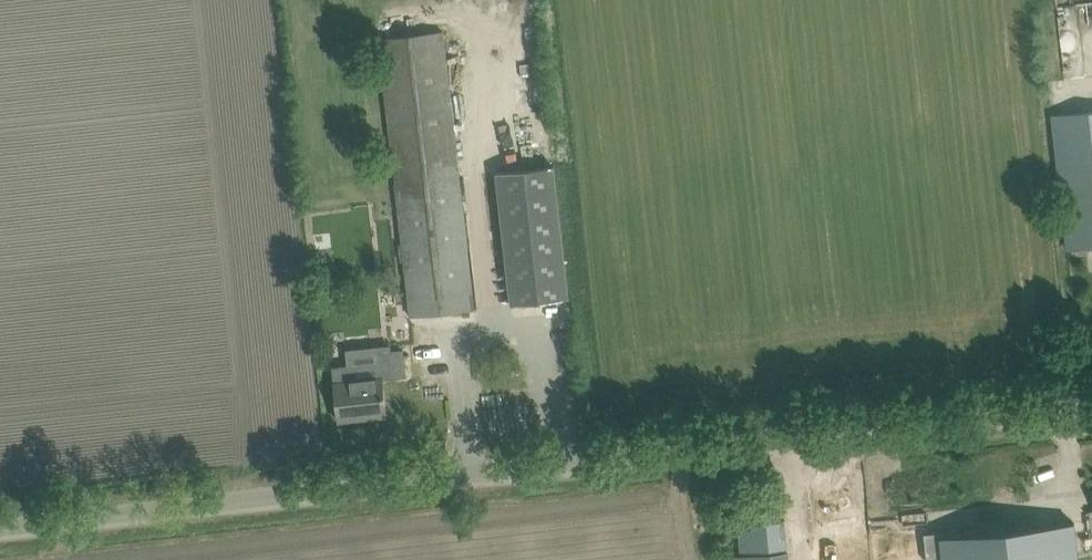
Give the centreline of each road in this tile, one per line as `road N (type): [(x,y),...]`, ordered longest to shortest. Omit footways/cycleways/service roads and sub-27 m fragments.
road 1 (unclassified): [(0,530),(1091,413)]

